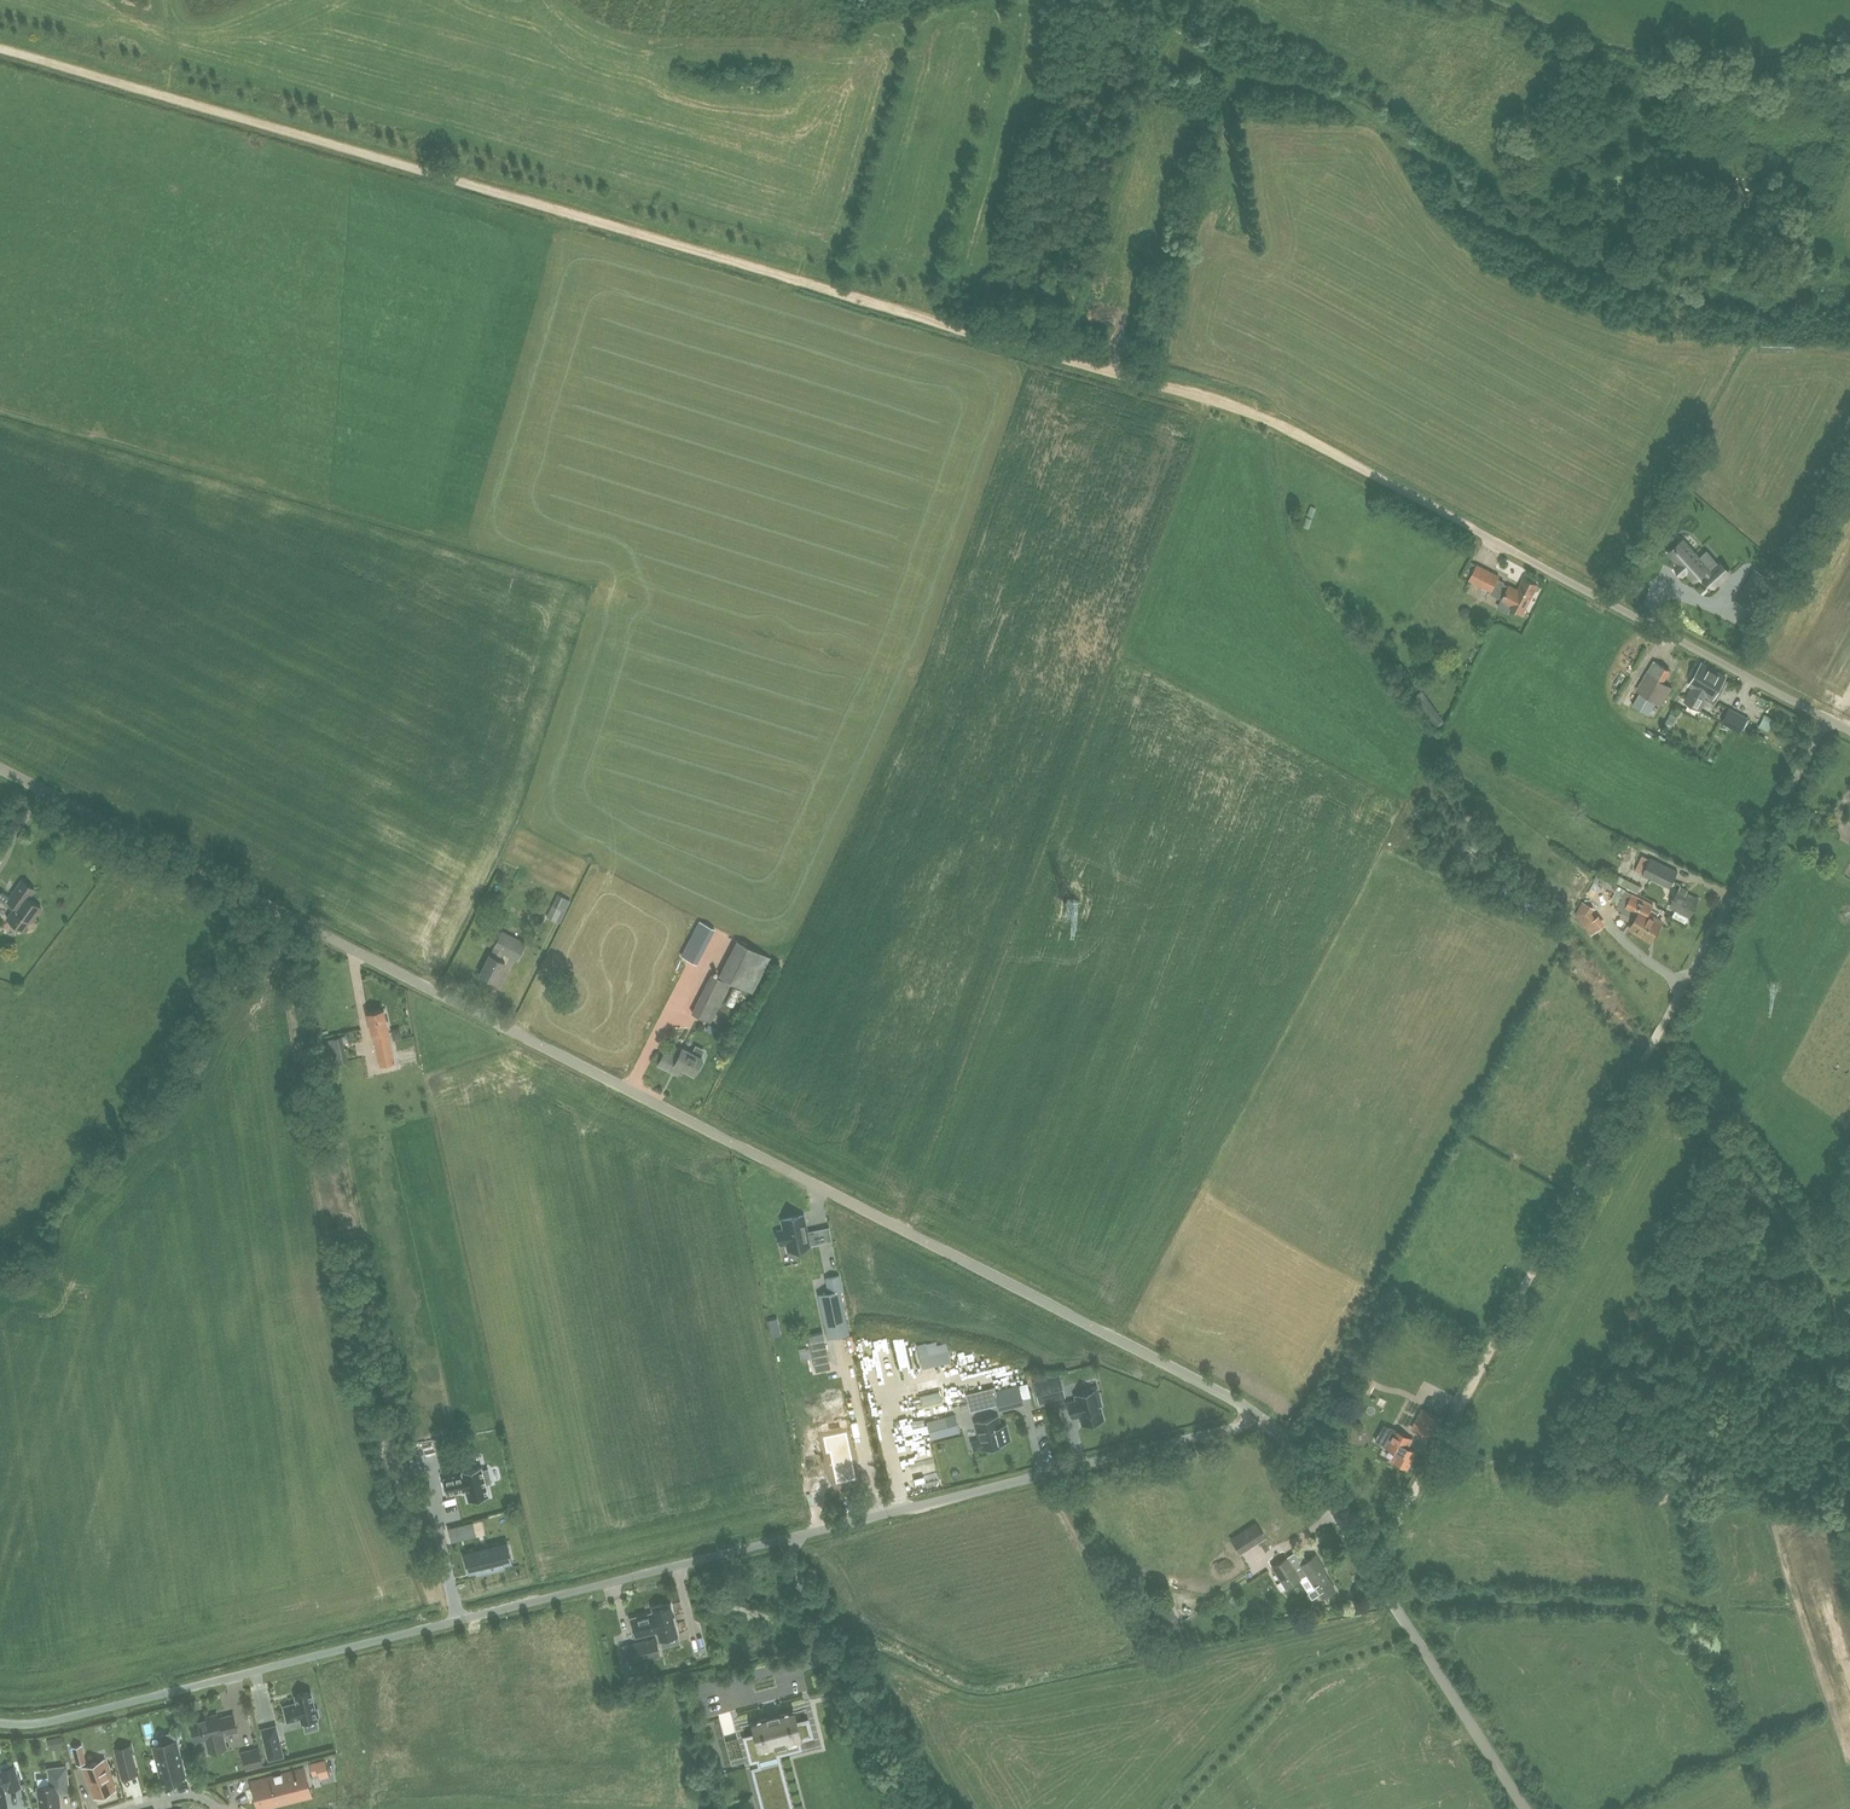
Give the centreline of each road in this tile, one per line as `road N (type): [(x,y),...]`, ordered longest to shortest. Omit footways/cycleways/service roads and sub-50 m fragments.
road 1 (track): [(164,95),(1255,416),(1506,547)]
road 2 (unclassified): [(1263,1419),(0,771)]
road 3 (unclassified): [(1263,1419),(98,1711),(0,1722)]
road 4 (unclassified): [(1370,1573),(1827,721)]
road 5 (track): [(1284,429),(1223,119),(1178,43),(1119,0)]
road 6 (unclassified): [(1827,721),(1506,547)]
road 7 (unclassified): [(1523,1808),(1370,1573)]
road 8 (unclassified): [(1370,1573),(1263,1419)]
road 9 (track): [(459,1622),(422,1446)]
road 10 (track): [(0,49),(164,95)]

